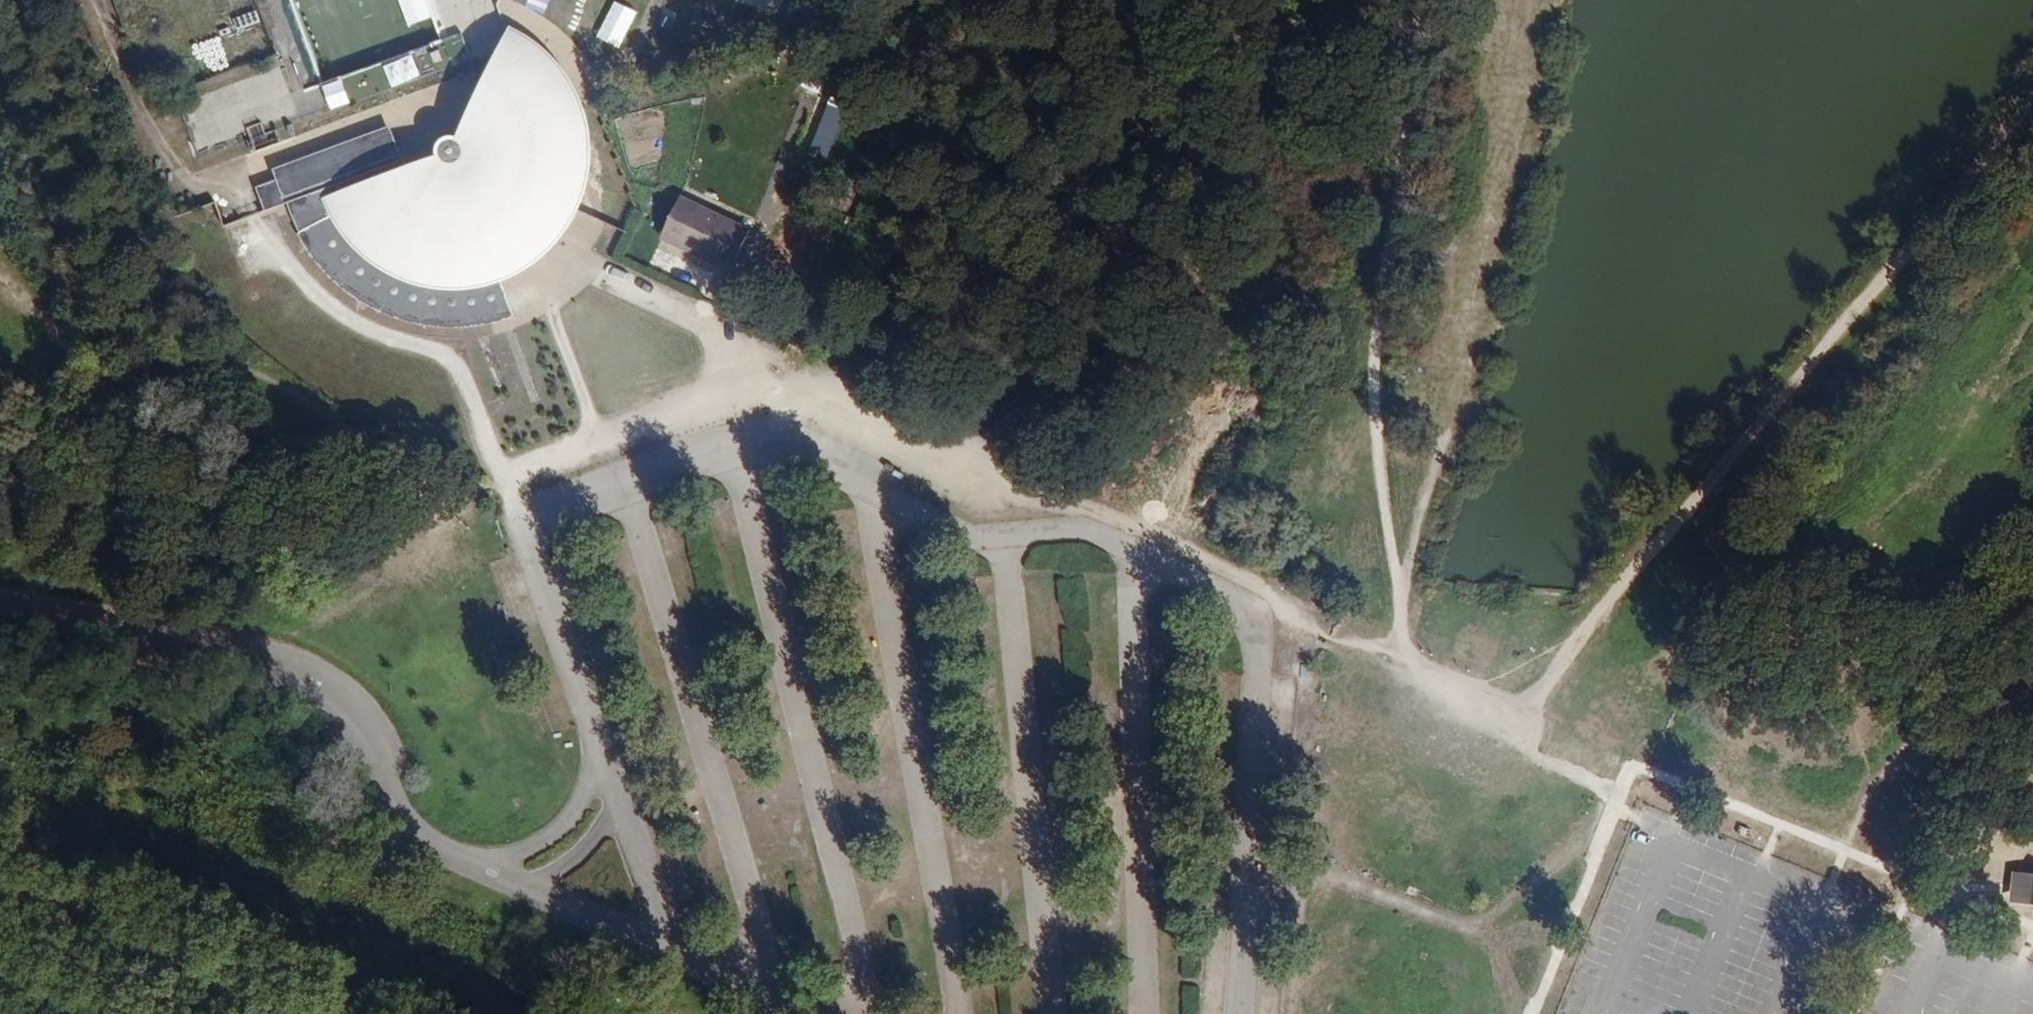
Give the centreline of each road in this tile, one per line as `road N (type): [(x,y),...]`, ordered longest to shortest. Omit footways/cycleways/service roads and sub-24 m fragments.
road 1 (residential): [(0,603),(284,658),(326,677),(367,723),(408,830),(466,866),(837,1013)]
road 2 (primary): [(0,889),(262,1013)]

